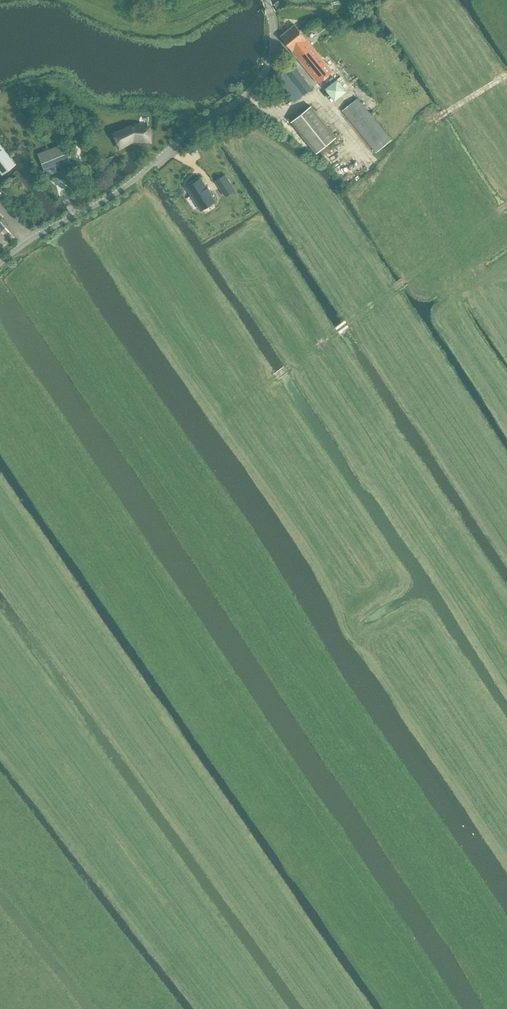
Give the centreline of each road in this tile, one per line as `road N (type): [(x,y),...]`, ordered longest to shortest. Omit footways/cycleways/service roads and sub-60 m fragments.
road 1 (unclassified): [(0,264),(131,183),(249,93),(272,55),(266,0)]

